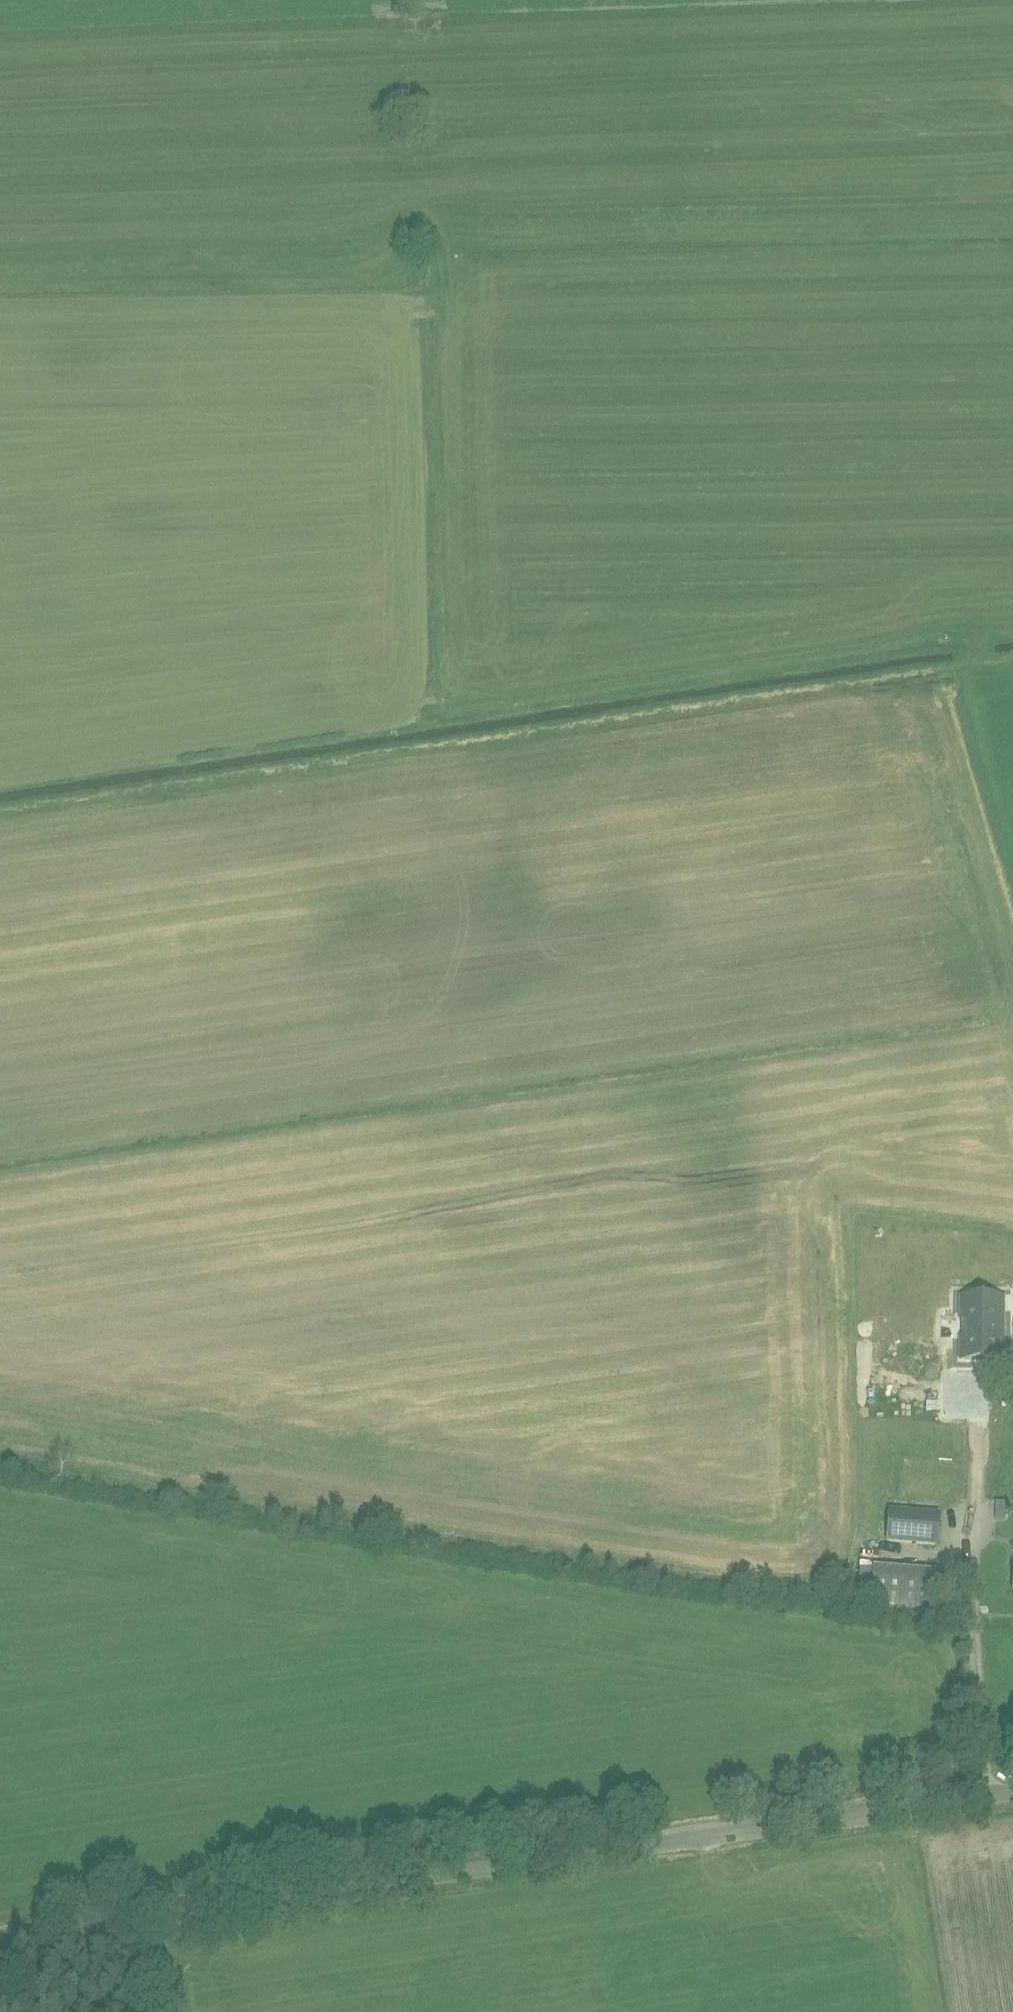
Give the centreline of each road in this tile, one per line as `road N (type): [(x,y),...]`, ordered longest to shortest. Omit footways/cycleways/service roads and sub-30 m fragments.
road 1 (unclassified): [(0,1940),(1012,1791)]

